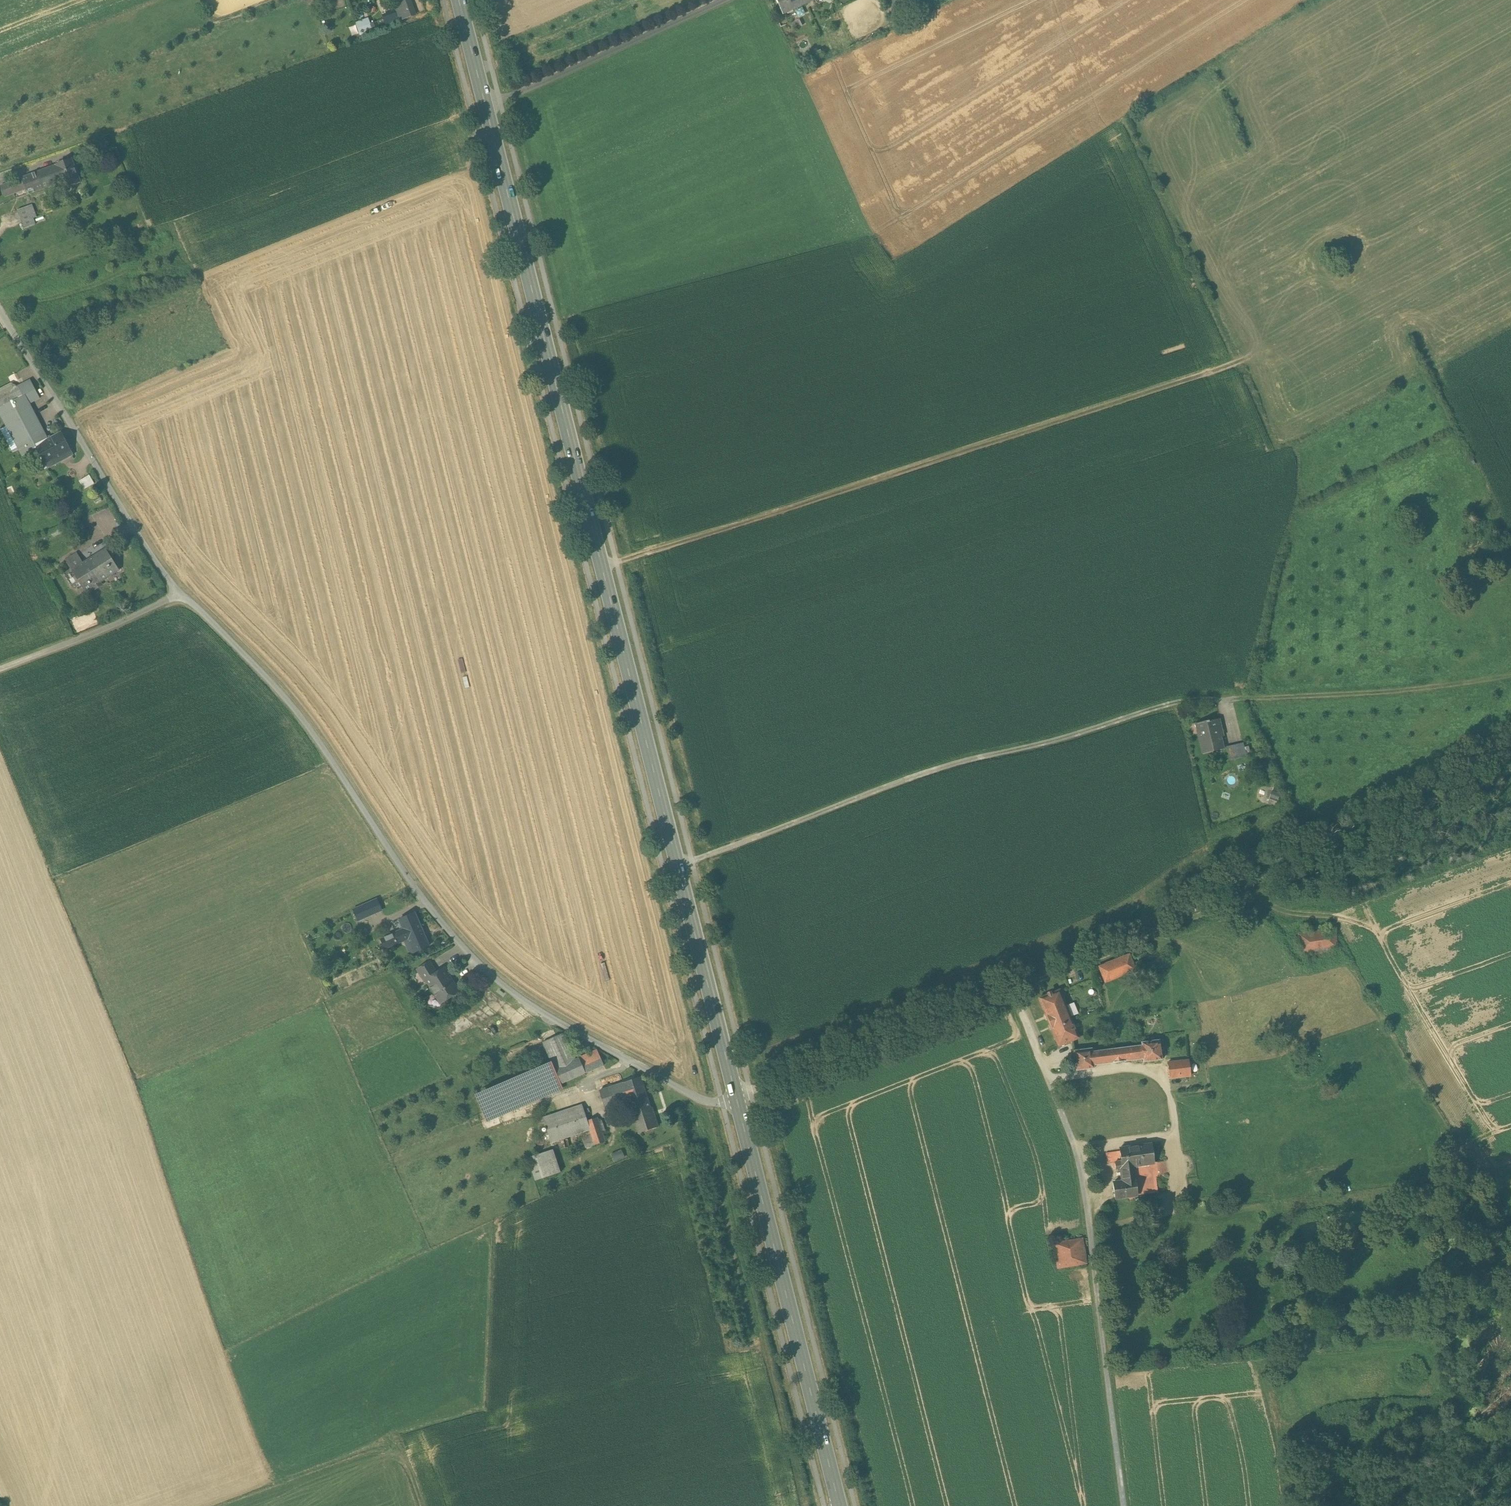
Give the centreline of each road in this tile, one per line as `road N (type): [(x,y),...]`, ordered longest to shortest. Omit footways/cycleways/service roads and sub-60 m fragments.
road 1 (primary): [(735,1097),(460,0)]
road 2 (unclassified): [(178,593),(307,724),(412,885),(511,993),(692,1096),(713,1102),(735,1097)]
road 3 (track): [(600,566),(1244,361)]
road 4 (primary): [(841,1505),(735,1097)]
road 5 (unclassified): [(0,311),(178,593)]
road 6 (track): [(1510,675),(1226,700)]
road 7 (unclassified): [(0,668),(178,593)]

